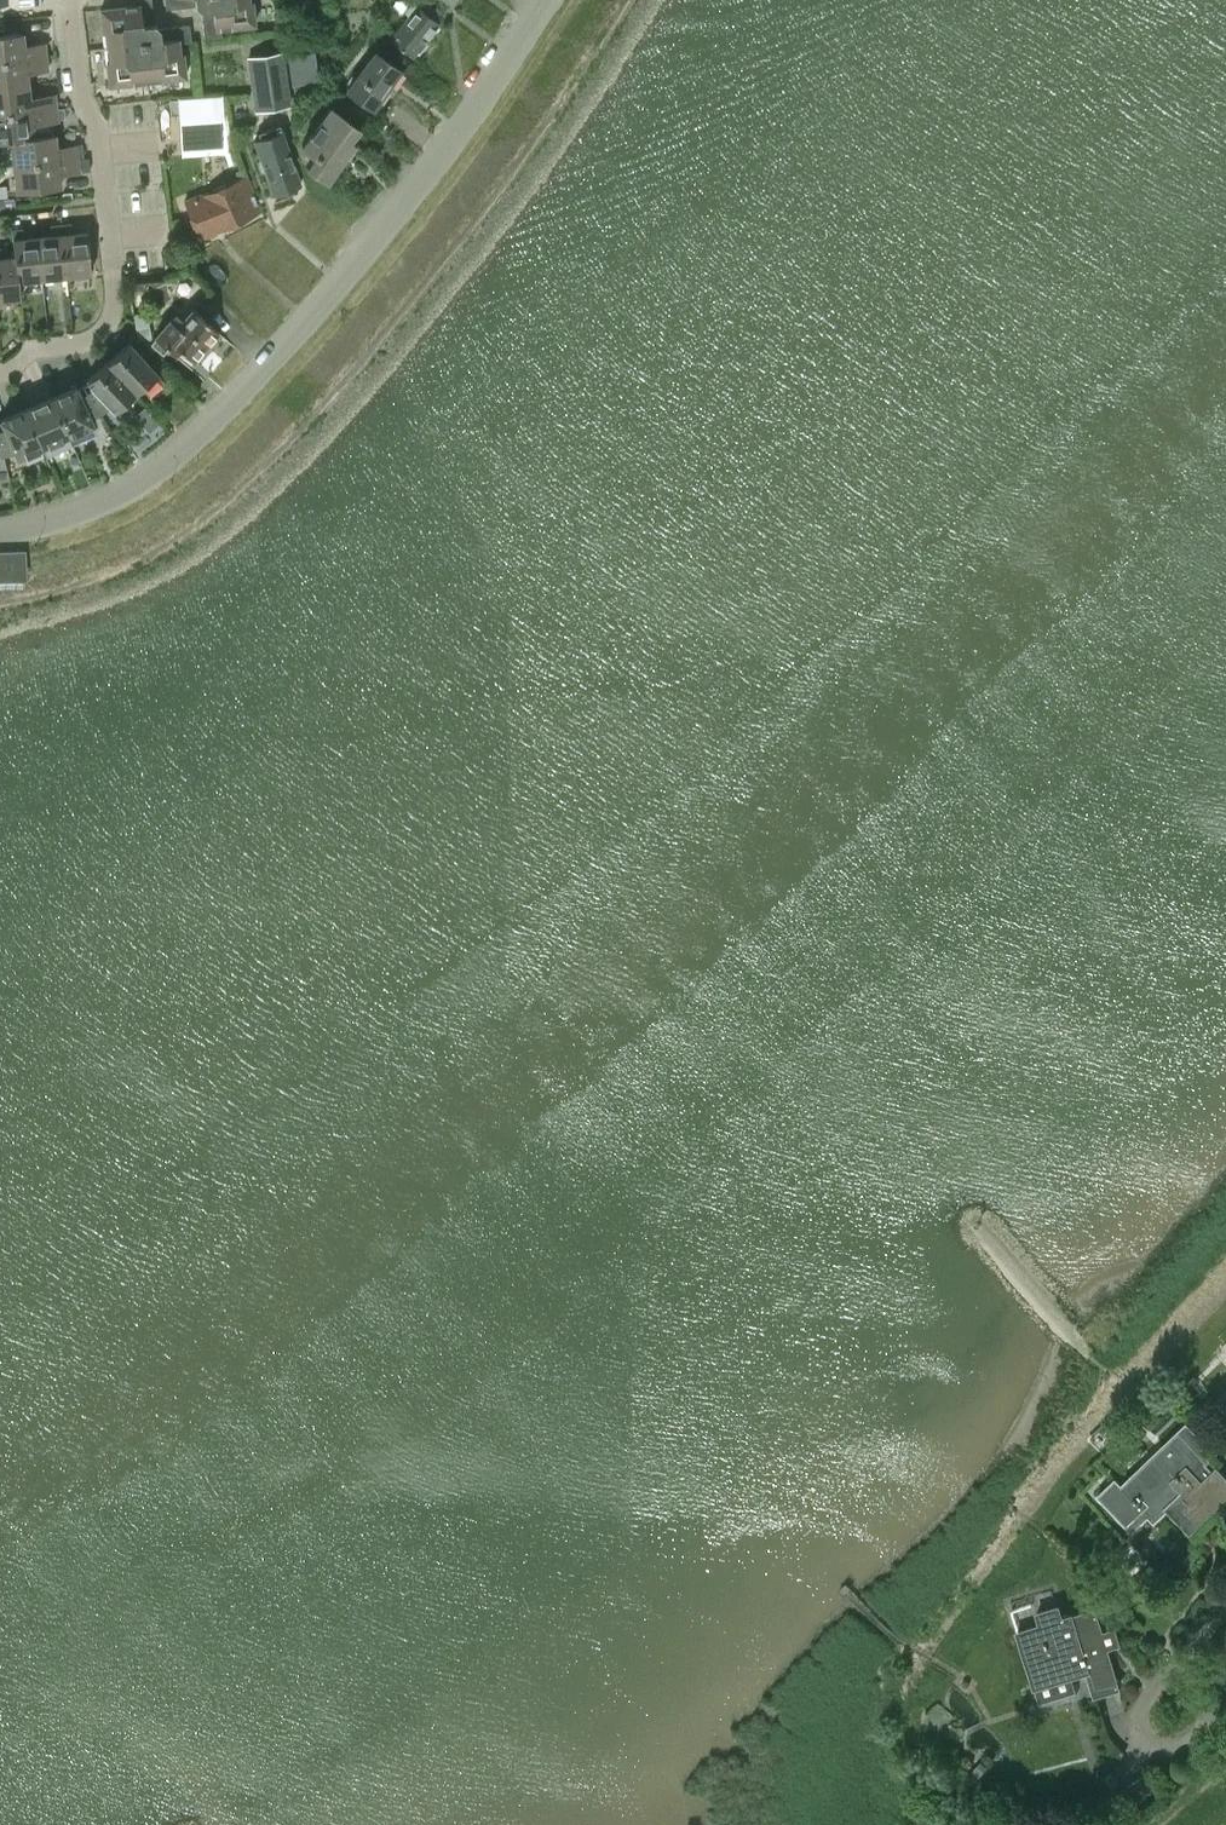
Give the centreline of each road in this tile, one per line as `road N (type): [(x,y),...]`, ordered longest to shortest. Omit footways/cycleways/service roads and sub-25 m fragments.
road 1 (tertiary): [(0,533),(69,515),(124,488),(232,397),(411,186),(543,0)]
road 2 (residential): [(0,372),(34,352),(97,336),(115,300),(101,149),(76,72),(68,0)]
road 3 (residential): [(1225,1608),(1158,1686),(1131,1731),(1139,1748),(1165,1752),(1190,1744),(1208,1720)]

